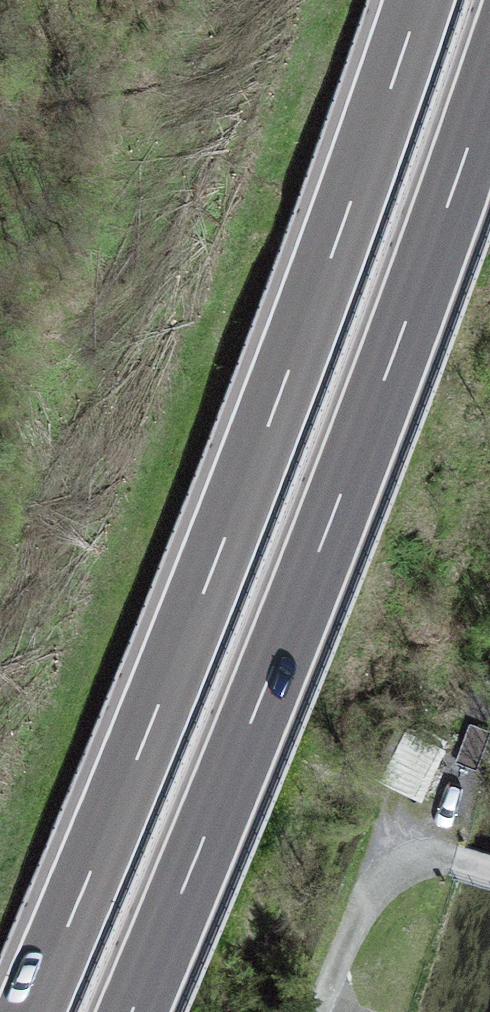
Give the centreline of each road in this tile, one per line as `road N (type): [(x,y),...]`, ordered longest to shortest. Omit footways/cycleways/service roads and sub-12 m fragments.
road 1 (motorway): [(421,0),(214,566),(32,1011)]
road 2 (motorway): [(132,1011),(309,586),(489,86)]

